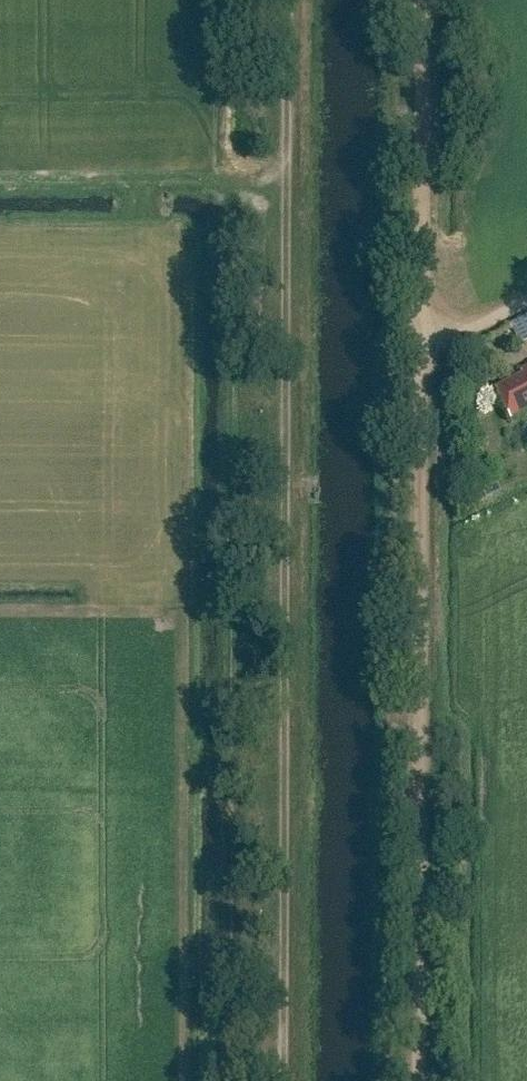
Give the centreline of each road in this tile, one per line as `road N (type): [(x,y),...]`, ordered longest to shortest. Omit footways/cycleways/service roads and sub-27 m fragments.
road 1 (track): [(291,0),(289,1080)]
road 2 (track): [(419,374),(416,1080)]

